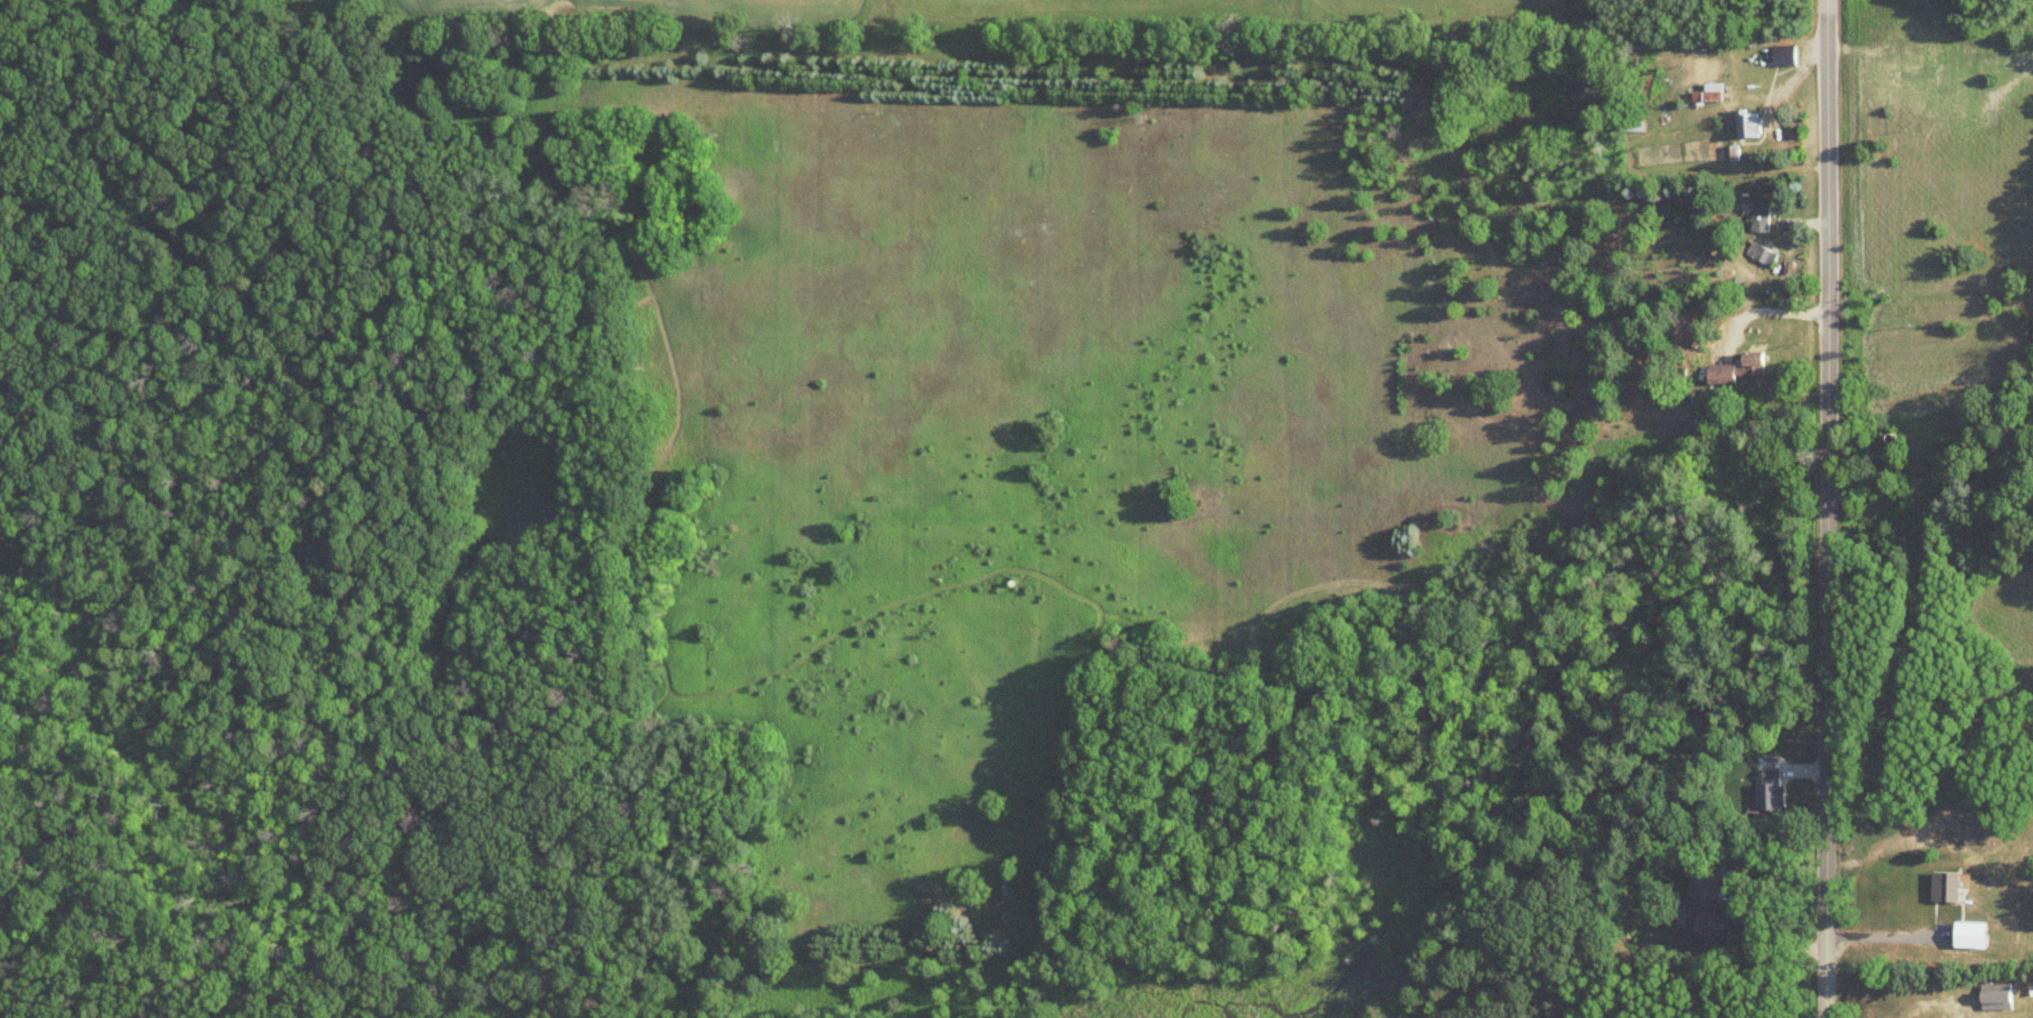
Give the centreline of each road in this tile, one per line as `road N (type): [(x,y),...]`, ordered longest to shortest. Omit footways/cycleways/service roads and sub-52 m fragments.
road 1 (residential): [(1820,1017),(1825,0)]

